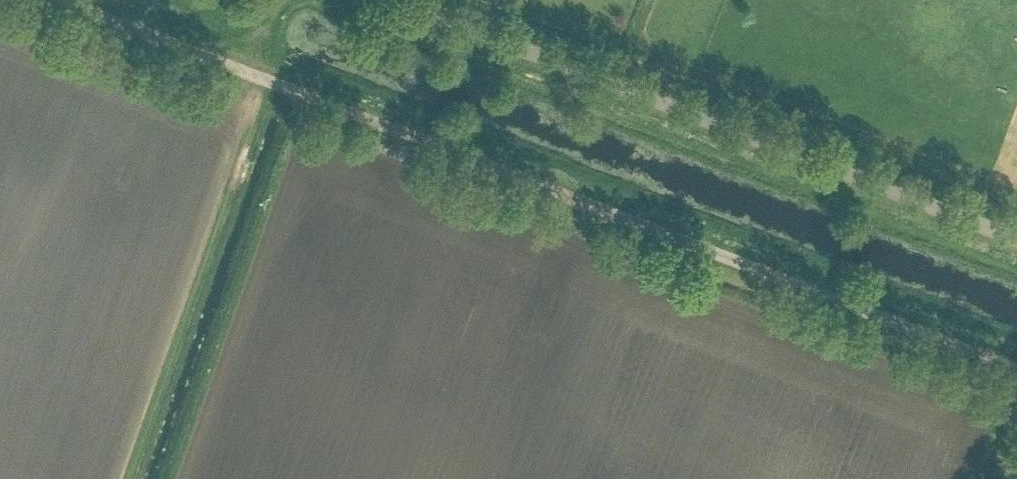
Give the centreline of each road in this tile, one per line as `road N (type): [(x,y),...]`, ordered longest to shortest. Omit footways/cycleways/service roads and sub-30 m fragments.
road 1 (unclassified): [(1016,367),(63,0)]
road 2 (unclassified): [(1016,236),(404,0)]
road 3 (track): [(263,77),(130,478)]

